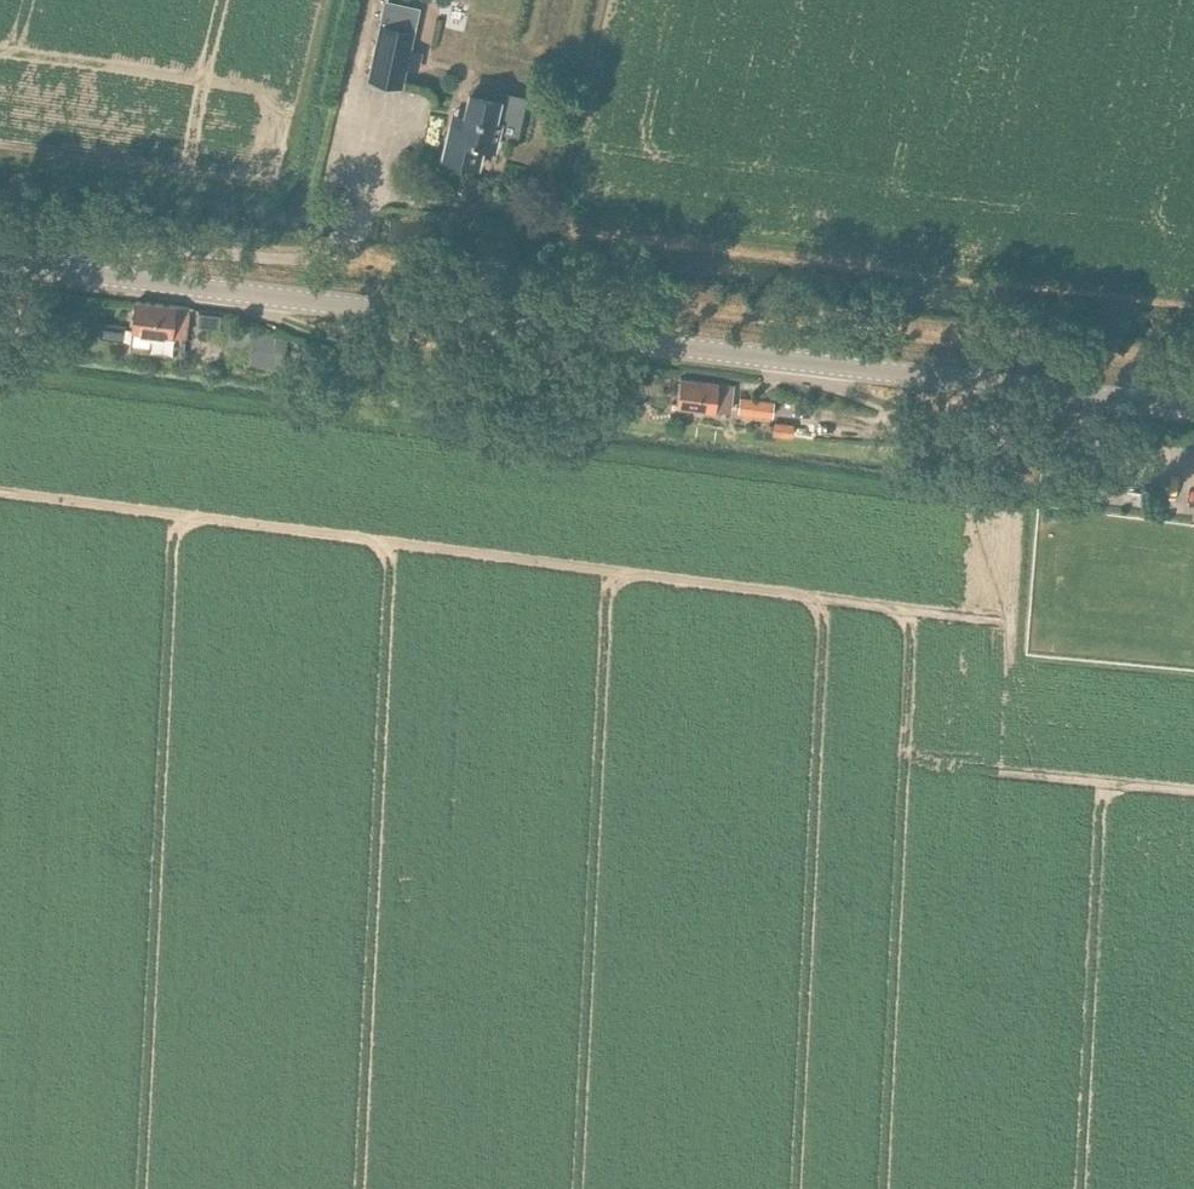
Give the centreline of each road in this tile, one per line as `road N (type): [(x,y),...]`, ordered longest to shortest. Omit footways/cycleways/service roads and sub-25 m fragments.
road 1 (secondary): [(1193,409),(0,263)]
road 2 (track): [(0,372),(1008,501),(1013,443)]
road 3 (track): [(237,293),(293,323),(421,371),(422,426)]

